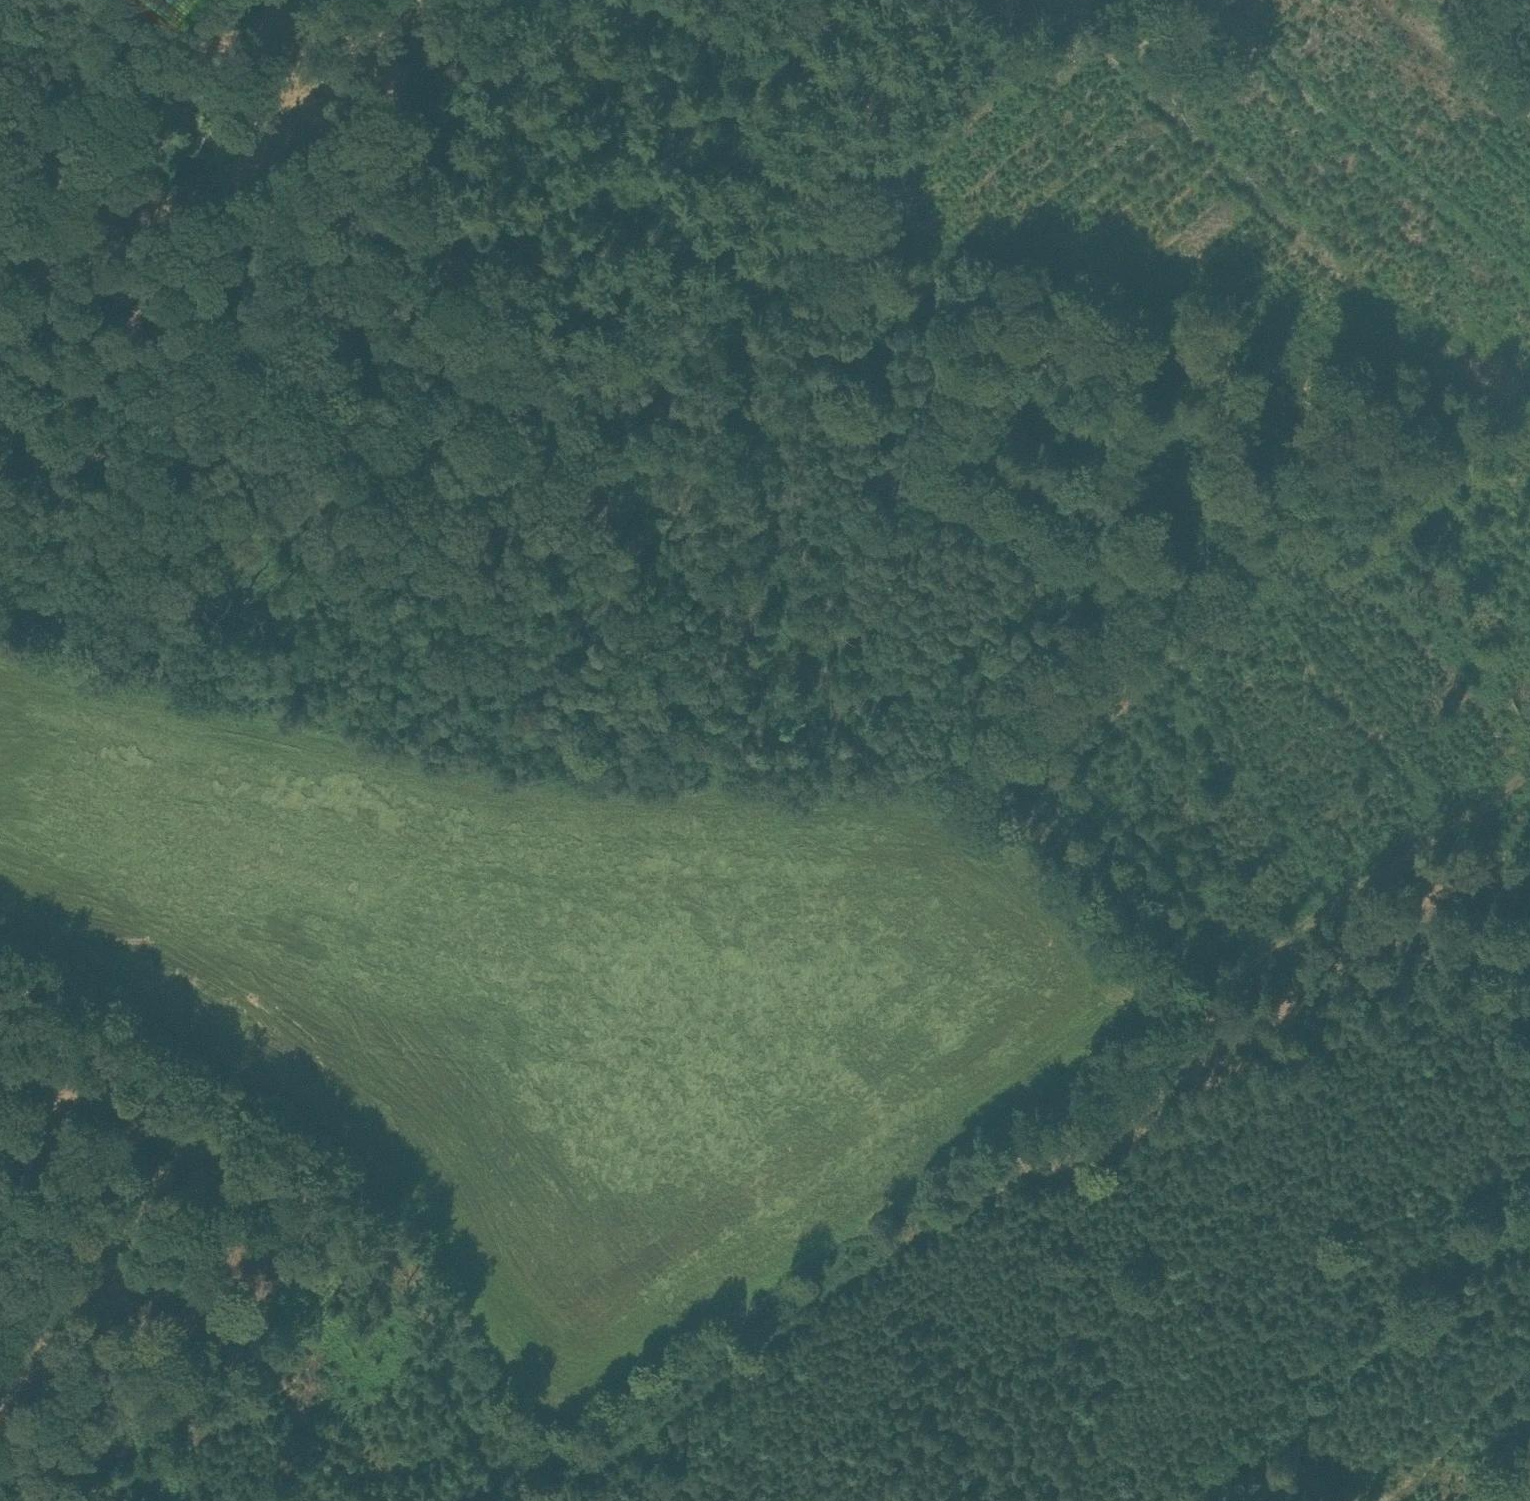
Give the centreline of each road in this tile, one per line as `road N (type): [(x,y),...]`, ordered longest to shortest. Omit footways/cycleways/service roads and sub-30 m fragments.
road 1 (track): [(1529,720),(1384,563),(1366,501),(1387,400),(1365,368),(883,241),(834,250),(493,495),(303,471),(55,369)]
road 2 (track): [(0,406),(590,0)]
road 3 (track): [(1153,1024),(1529,771)]
road 4 (track): [(1213,1500),(1529,1205)]

